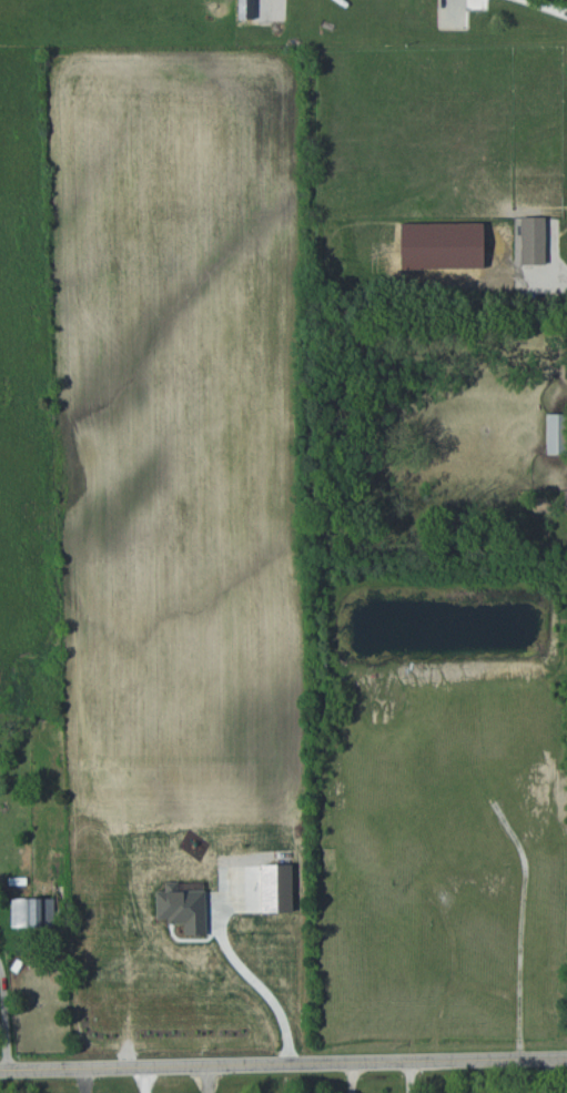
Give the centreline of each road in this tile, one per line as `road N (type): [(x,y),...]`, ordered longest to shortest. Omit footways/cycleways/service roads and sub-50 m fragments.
road 1 (tertiary): [(566,1057),(0,1071)]

